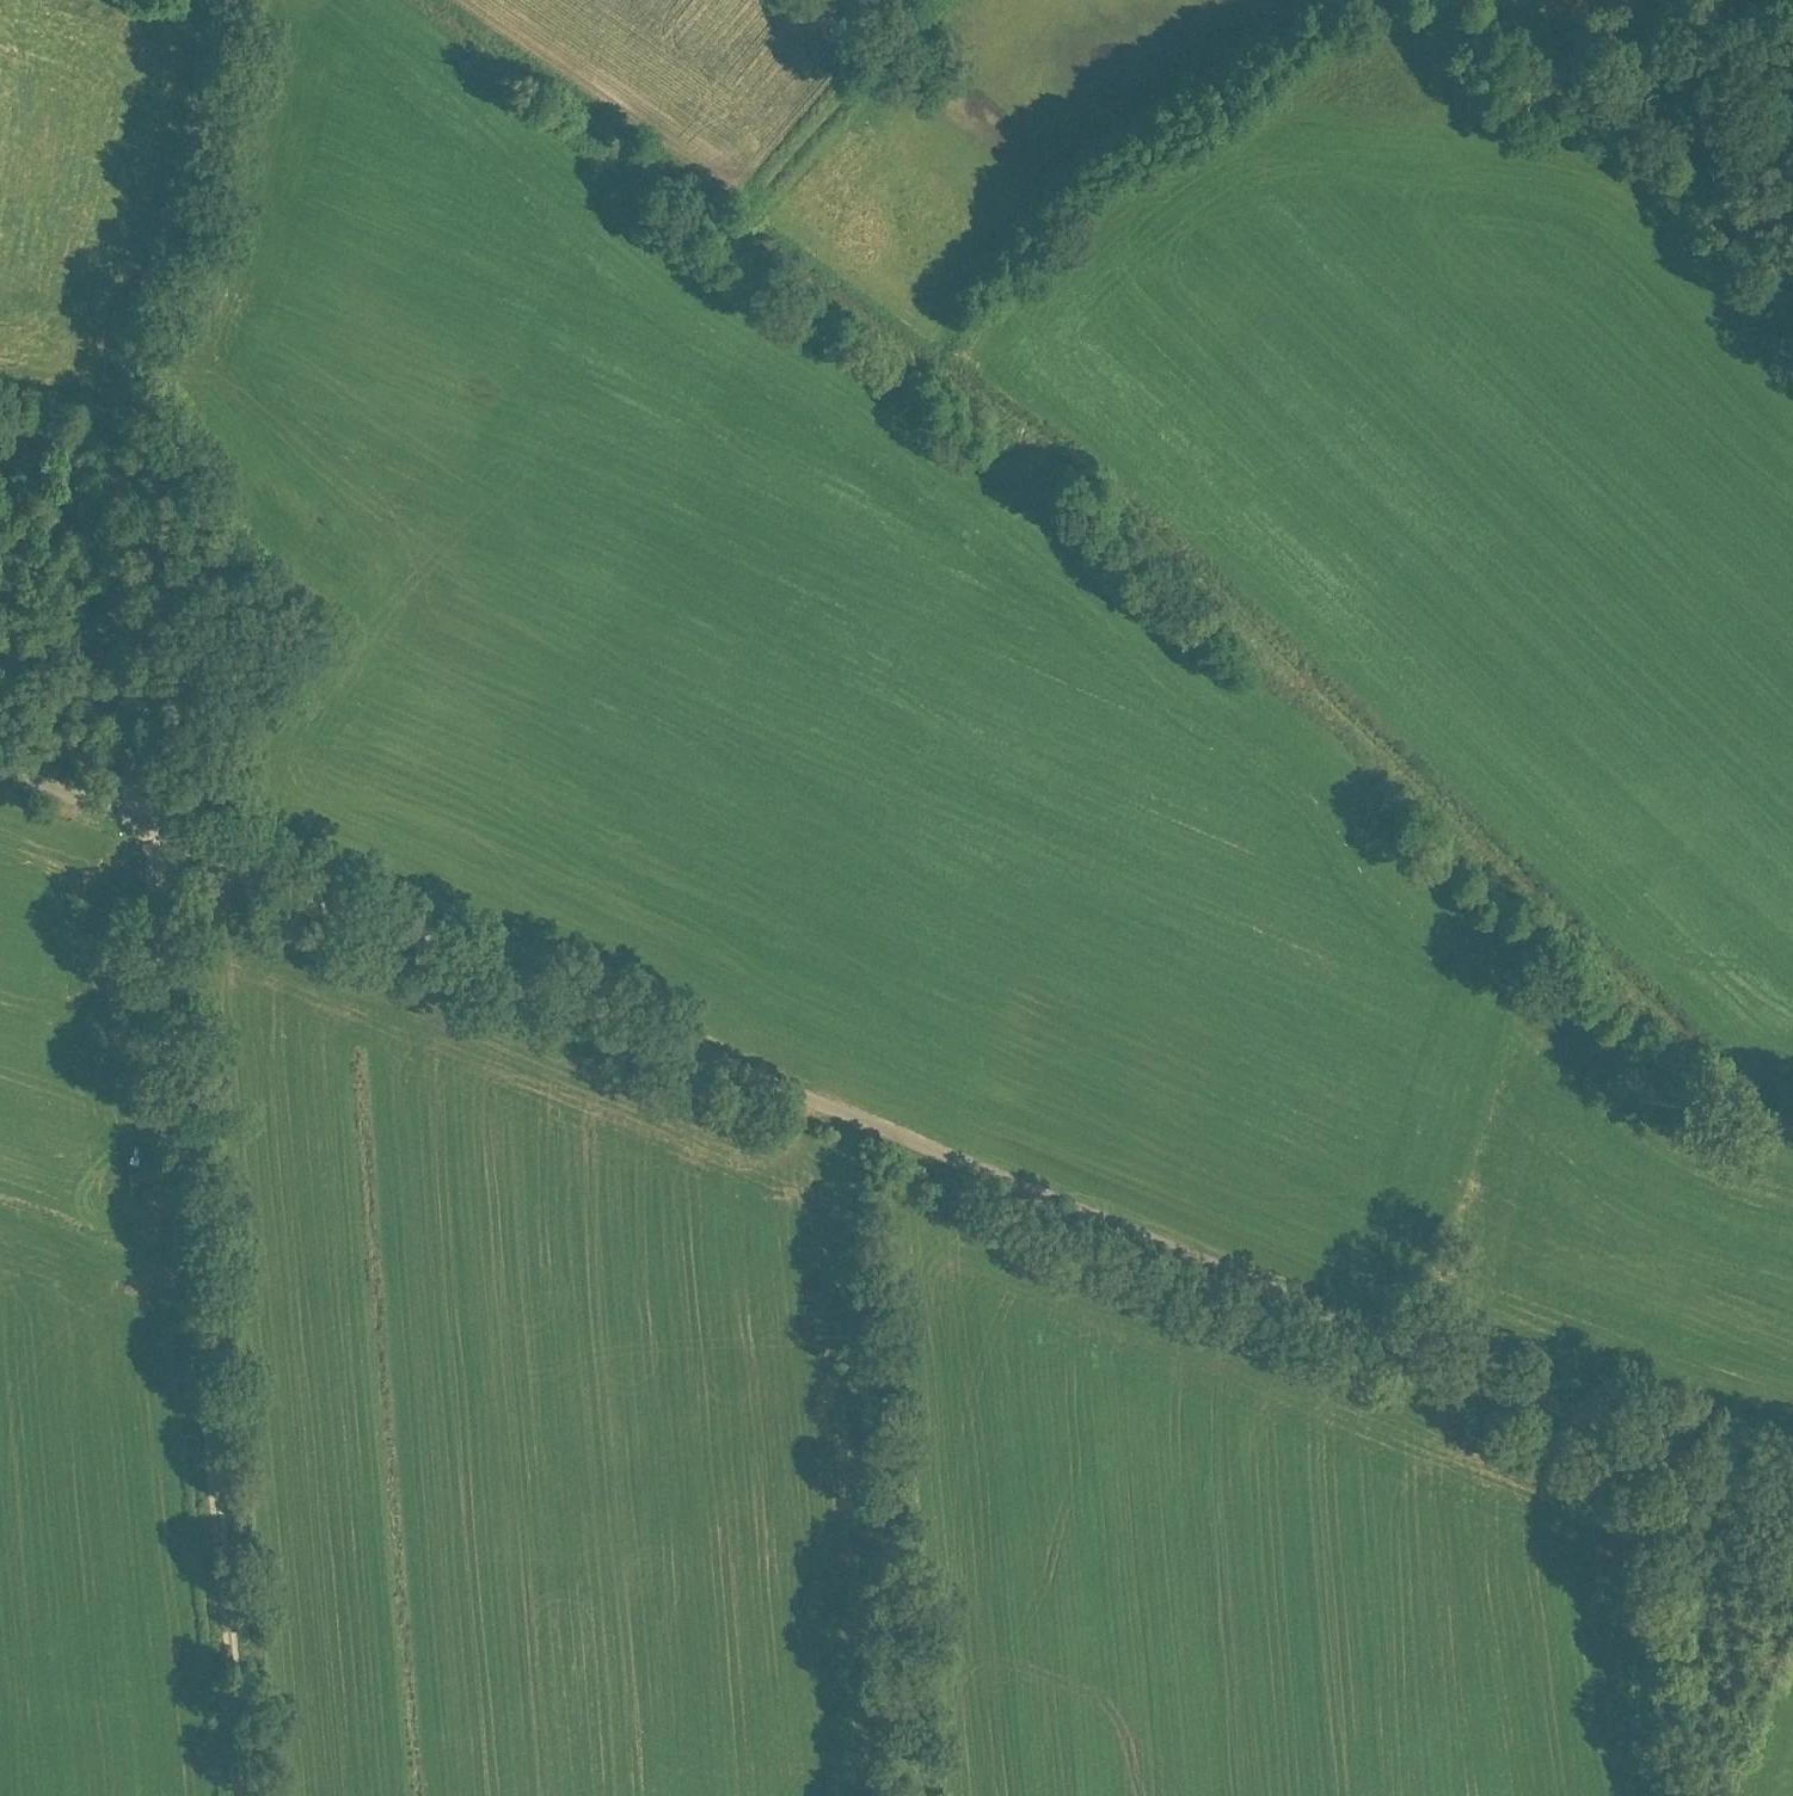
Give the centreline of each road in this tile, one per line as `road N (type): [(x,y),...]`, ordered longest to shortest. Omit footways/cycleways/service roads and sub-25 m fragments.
road 1 (residential): [(144,822),(1792,1507)]
road 2 (track): [(144,822),(155,853),(248,1795)]
road 3 (residential): [(230,0),(121,391),(114,522),(144,822)]
road 4 (residential): [(0,768),(144,822)]

